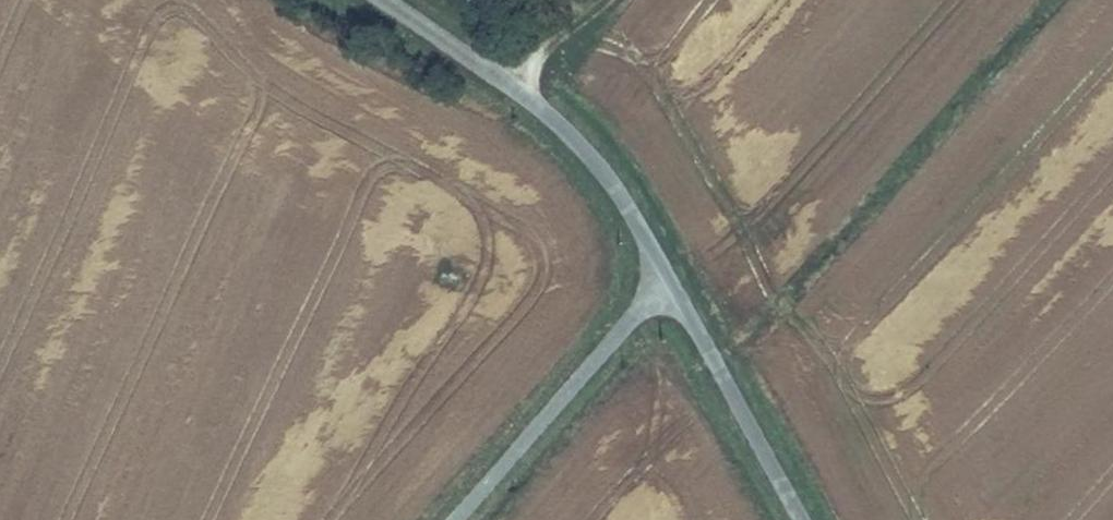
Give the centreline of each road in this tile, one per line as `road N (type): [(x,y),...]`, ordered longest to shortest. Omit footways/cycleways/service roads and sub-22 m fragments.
road 1 (unclassified): [(667,276),(611,179),(556,121),(388,0)]
road 2 (unclassified): [(455,519),(667,276)]
road 3 (unclassified): [(803,519),(667,276)]

